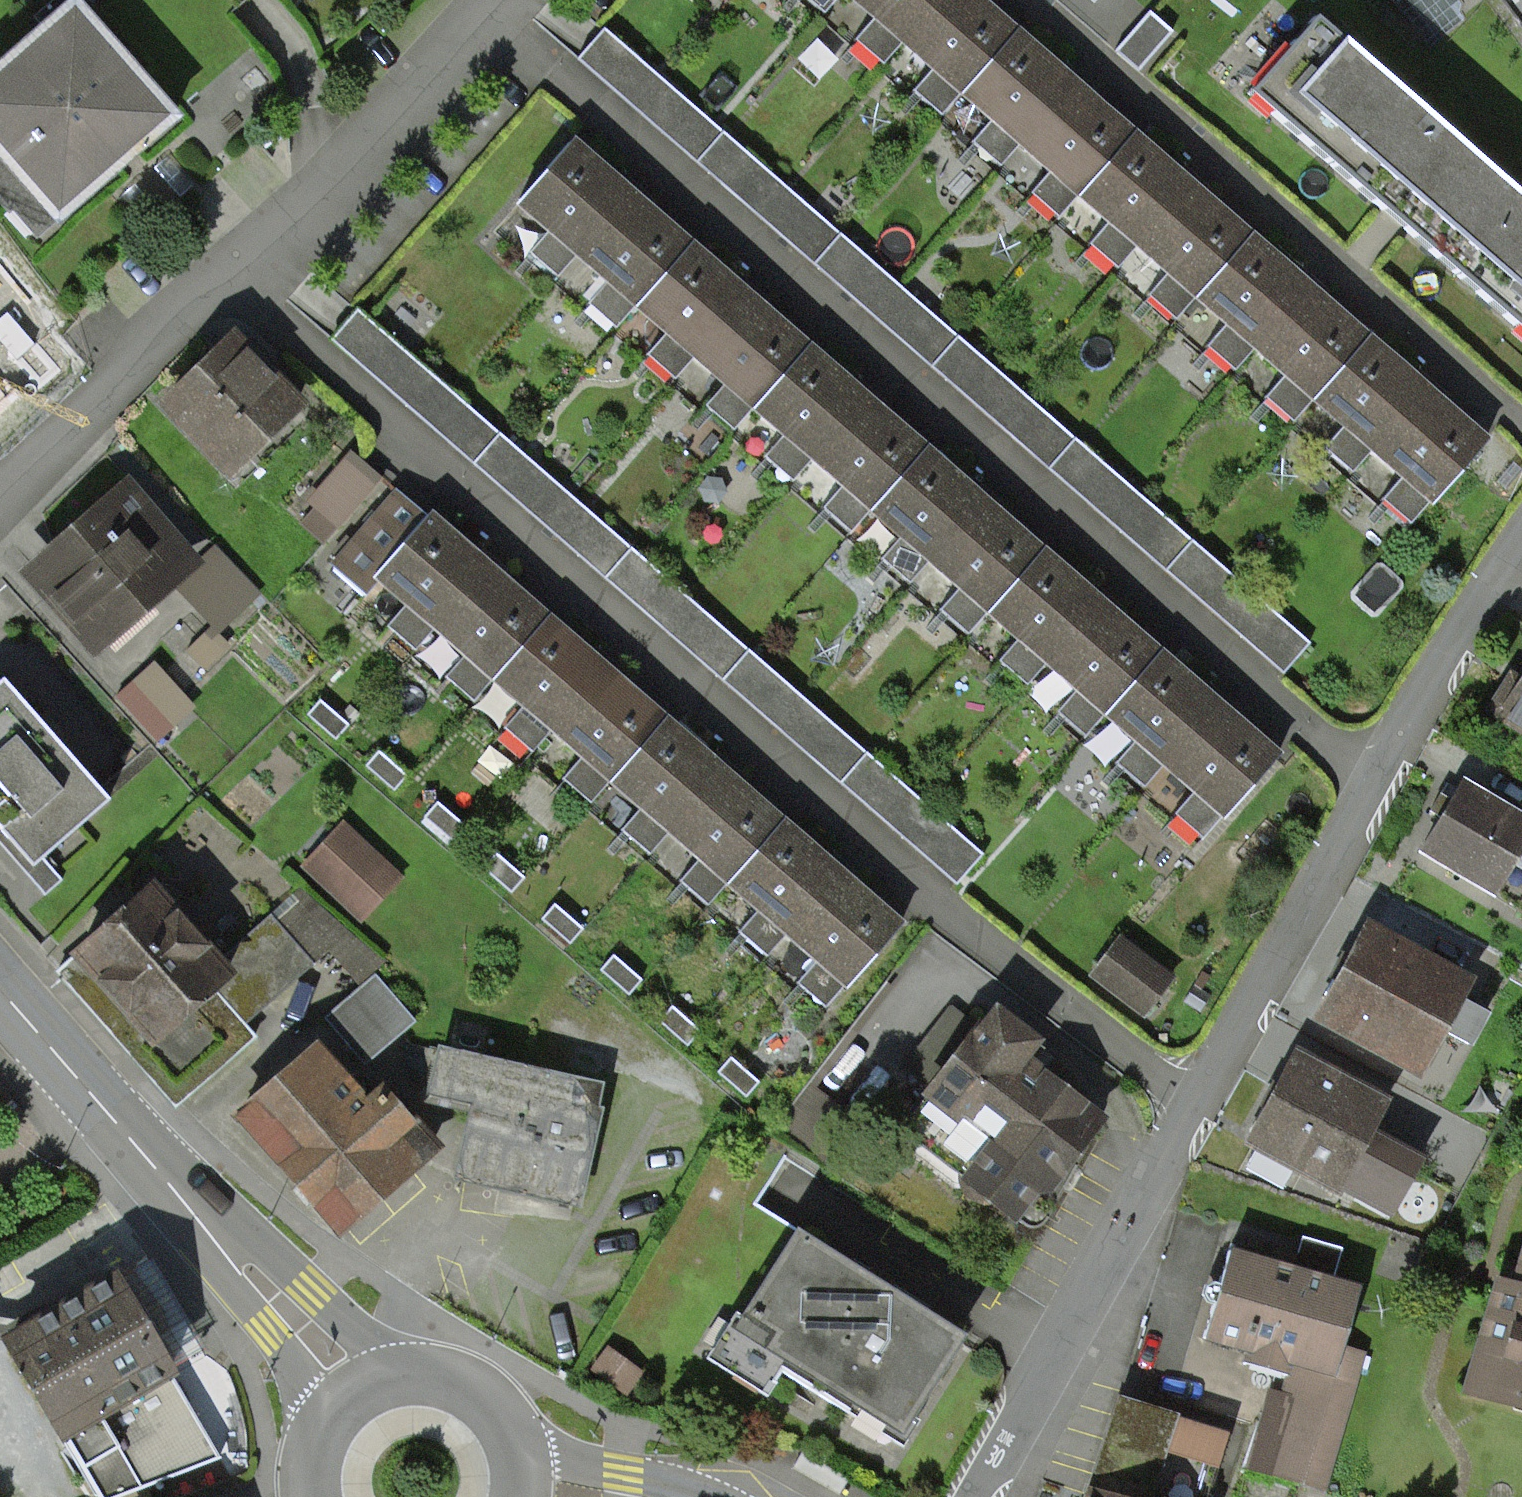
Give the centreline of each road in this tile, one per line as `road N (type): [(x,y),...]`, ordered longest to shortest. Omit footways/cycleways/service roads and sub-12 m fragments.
road 1 (residential): [(1189,1113),(766,763),(231,283)]
road 2 (residential): [(1364,789),(489,13)]
road 3 (residential): [(1022,0),(1521,437)]
road 4 (tertiary): [(0,988),(362,1391)]
road 5 (residential): [(1189,1113),(971,1496)]
road 6 (residential): [(231,283),(489,13)]
road 7 (residential): [(1364,789),(1189,1113)]
road 8 (residential): [(0,497),(231,283)]
road 9 (residential): [(1521,543),(1364,789)]
road 10 (primary): [(523,1495),(513,1430),(466,1383),(400,1375),(362,1391)]
road 11 (primary): [(362,1391),(325,1435),(319,1496)]

